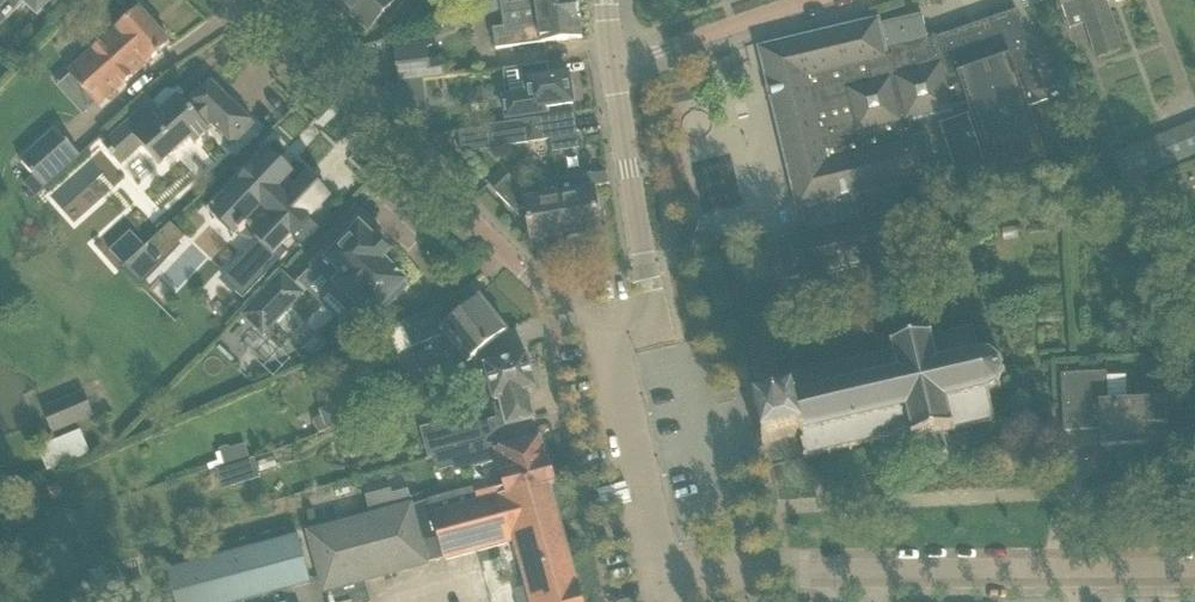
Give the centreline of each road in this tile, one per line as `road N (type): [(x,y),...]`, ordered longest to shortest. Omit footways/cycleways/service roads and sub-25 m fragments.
road 1 (residential): [(606,339),(527,275),(239,0)]
road 2 (residential): [(656,579),(731,567),(1070,572)]
road 3 (residential): [(616,66),(648,295),(606,339)]
road 4 (residential): [(656,579),(606,339)]
road 5 (residential): [(616,66),(809,0)]
road 6 (residential): [(1070,572),(1194,569)]

